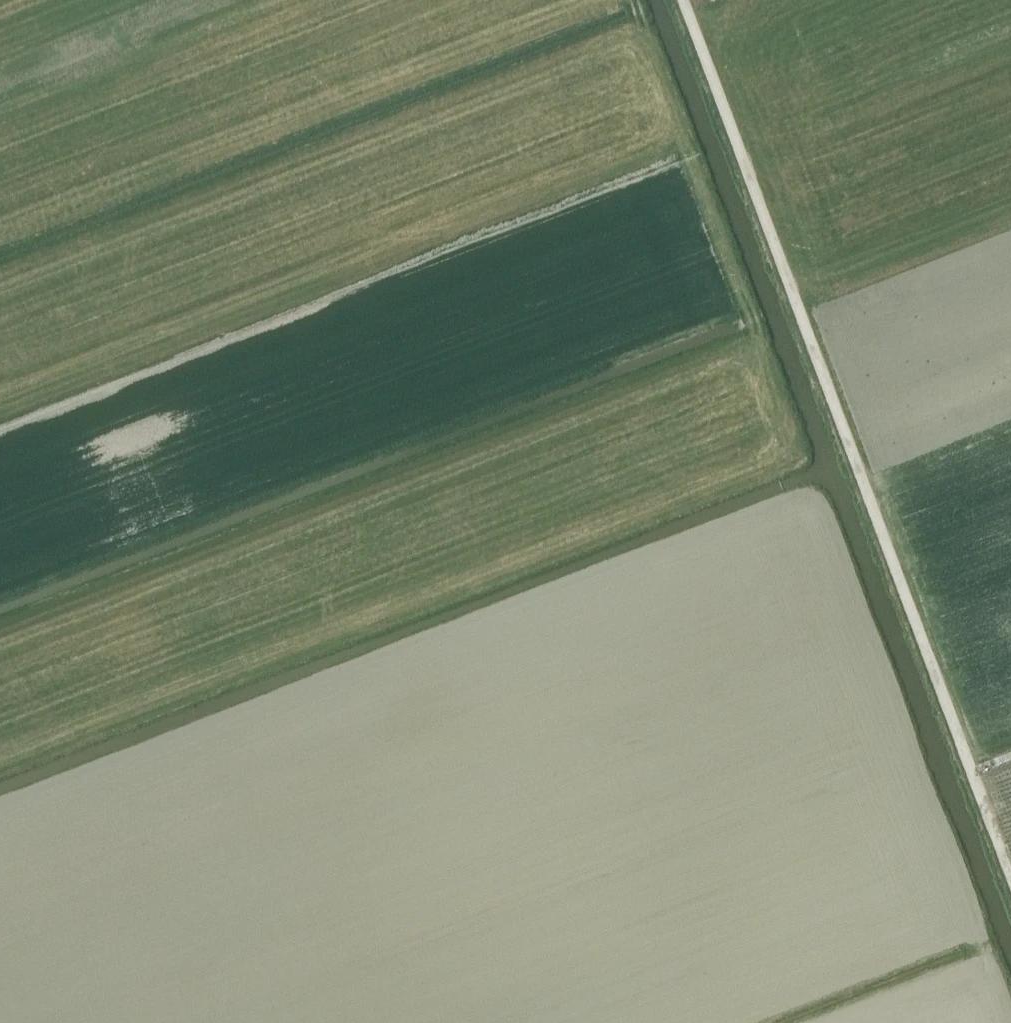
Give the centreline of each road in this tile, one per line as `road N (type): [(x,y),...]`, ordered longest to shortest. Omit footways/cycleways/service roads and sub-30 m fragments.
road 1 (track): [(685,0),(1010,872)]

